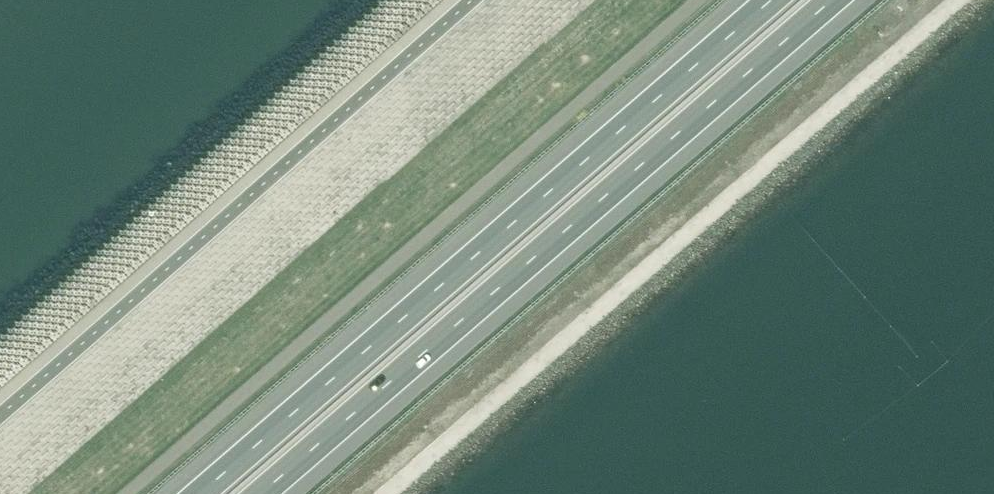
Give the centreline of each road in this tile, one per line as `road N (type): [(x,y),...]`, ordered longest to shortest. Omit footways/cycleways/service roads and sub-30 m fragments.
road 1 (motorway): [(772,0),(200,493)]
road 2 (motorway): [(261,493),(833,0)]

